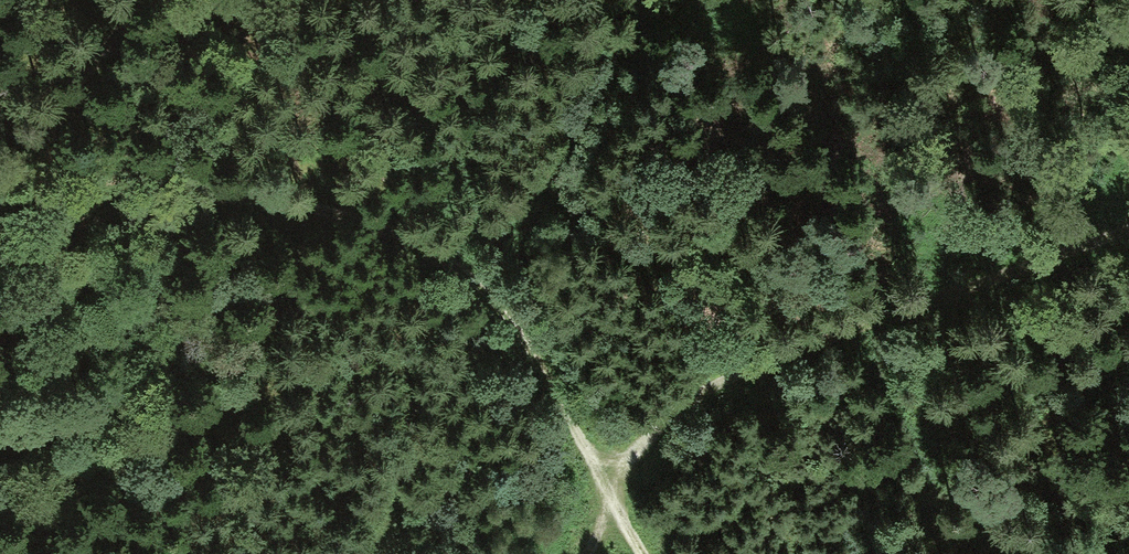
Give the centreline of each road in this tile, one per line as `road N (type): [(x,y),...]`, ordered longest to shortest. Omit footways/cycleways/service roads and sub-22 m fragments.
road 1 (track): [(0,257),(99,211),(172,196),(252,192),(308,203),(419,245),(499,308),(641,553)]
road 2 (track): [(1128,217),(715,381),(660,423),(608,498)]
road 3 (track): [(0,201),(136,0)]

